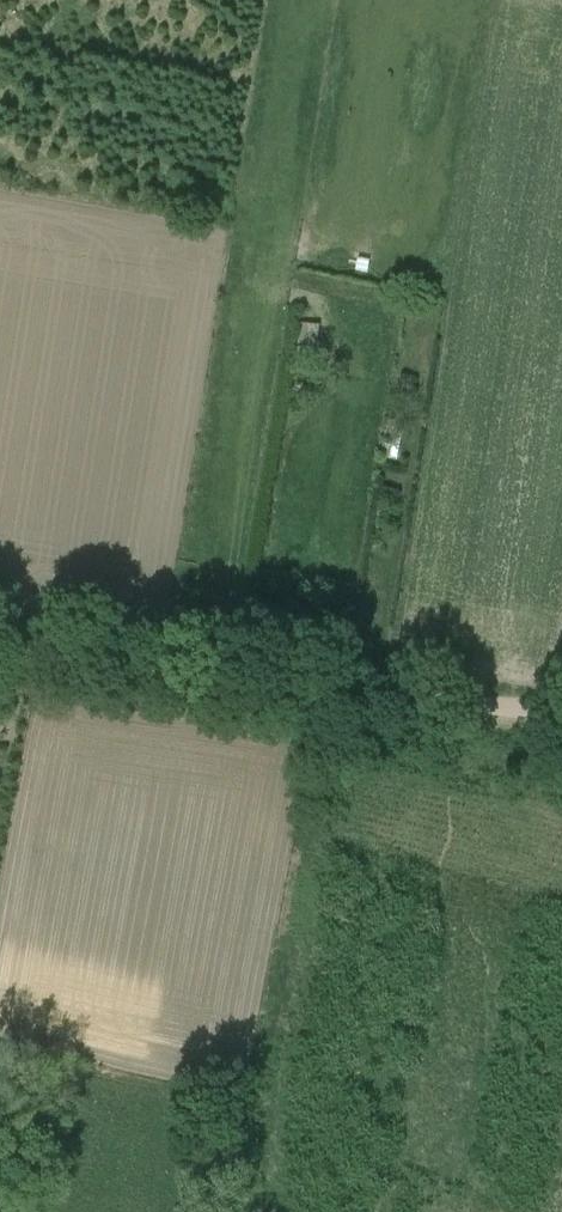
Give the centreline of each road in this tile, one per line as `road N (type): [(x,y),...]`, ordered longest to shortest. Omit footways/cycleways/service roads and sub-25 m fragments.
road 1 (track): [(513,706),(176,665),(0,629)]

